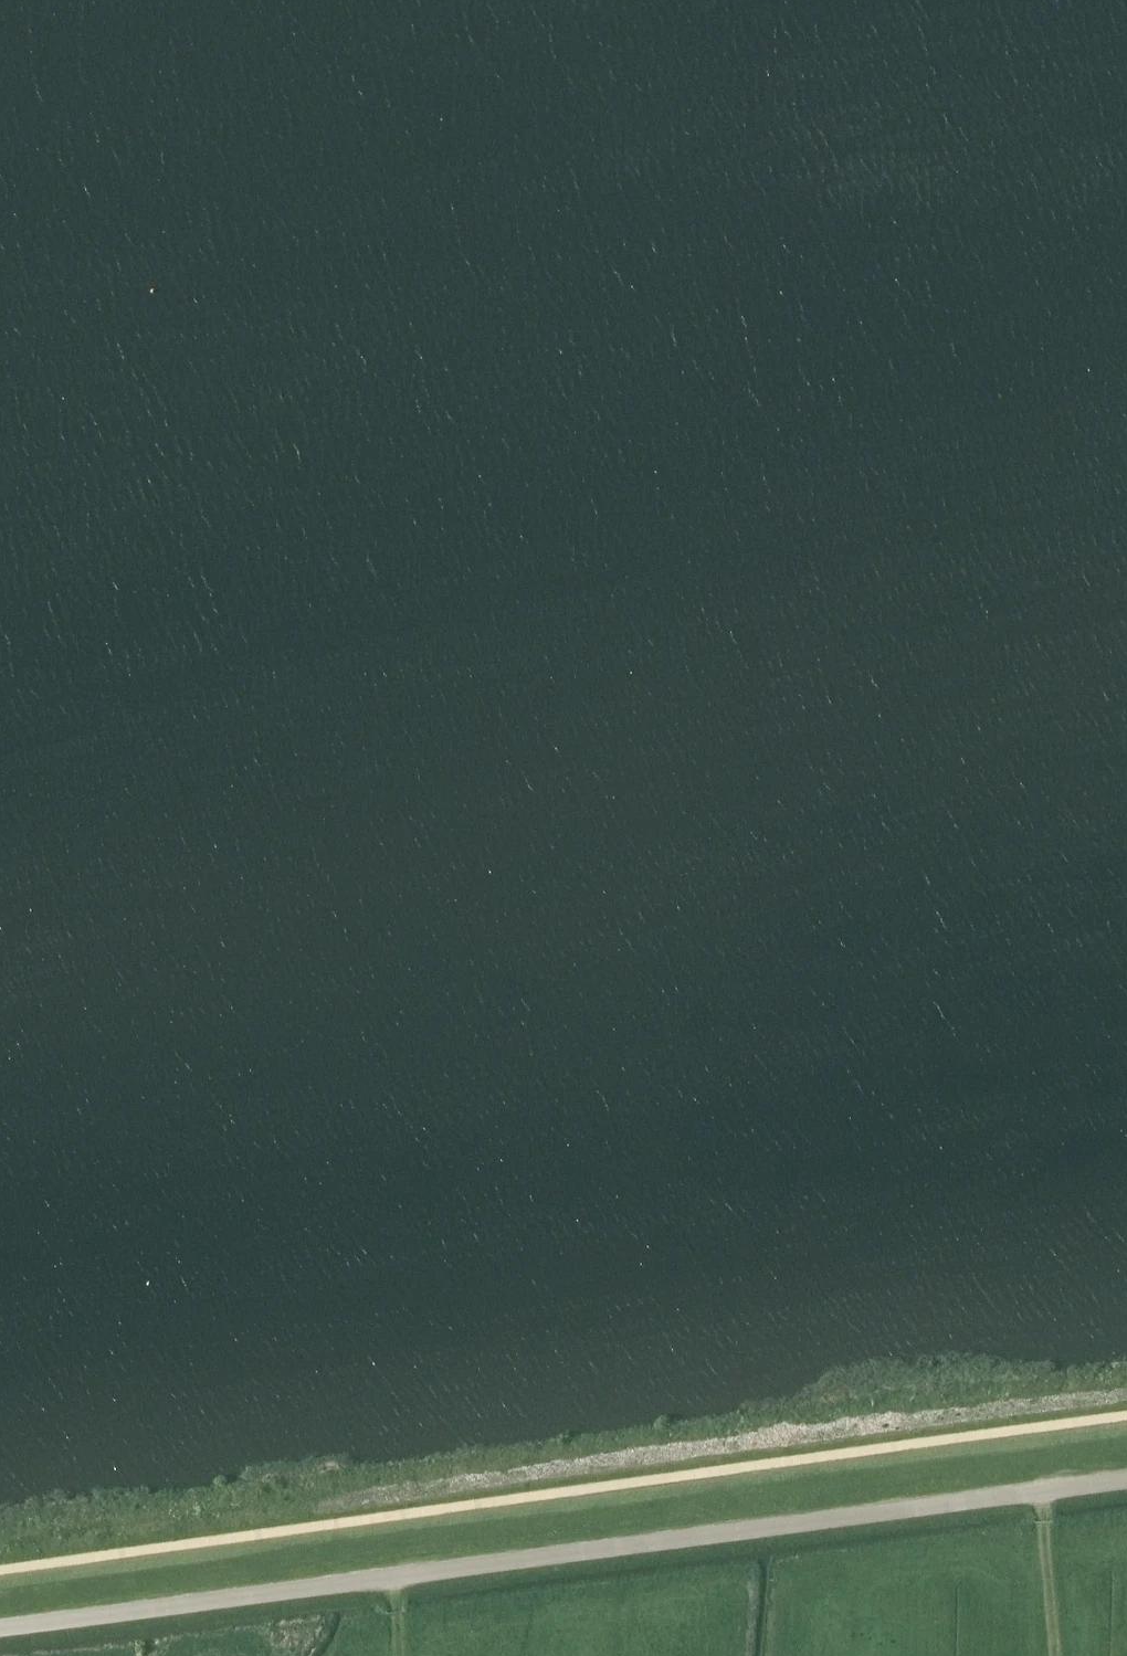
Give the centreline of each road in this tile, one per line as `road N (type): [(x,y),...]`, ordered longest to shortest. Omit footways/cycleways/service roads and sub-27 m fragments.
road 1 (unclassified): [(0,1629),(1126,1483)]

